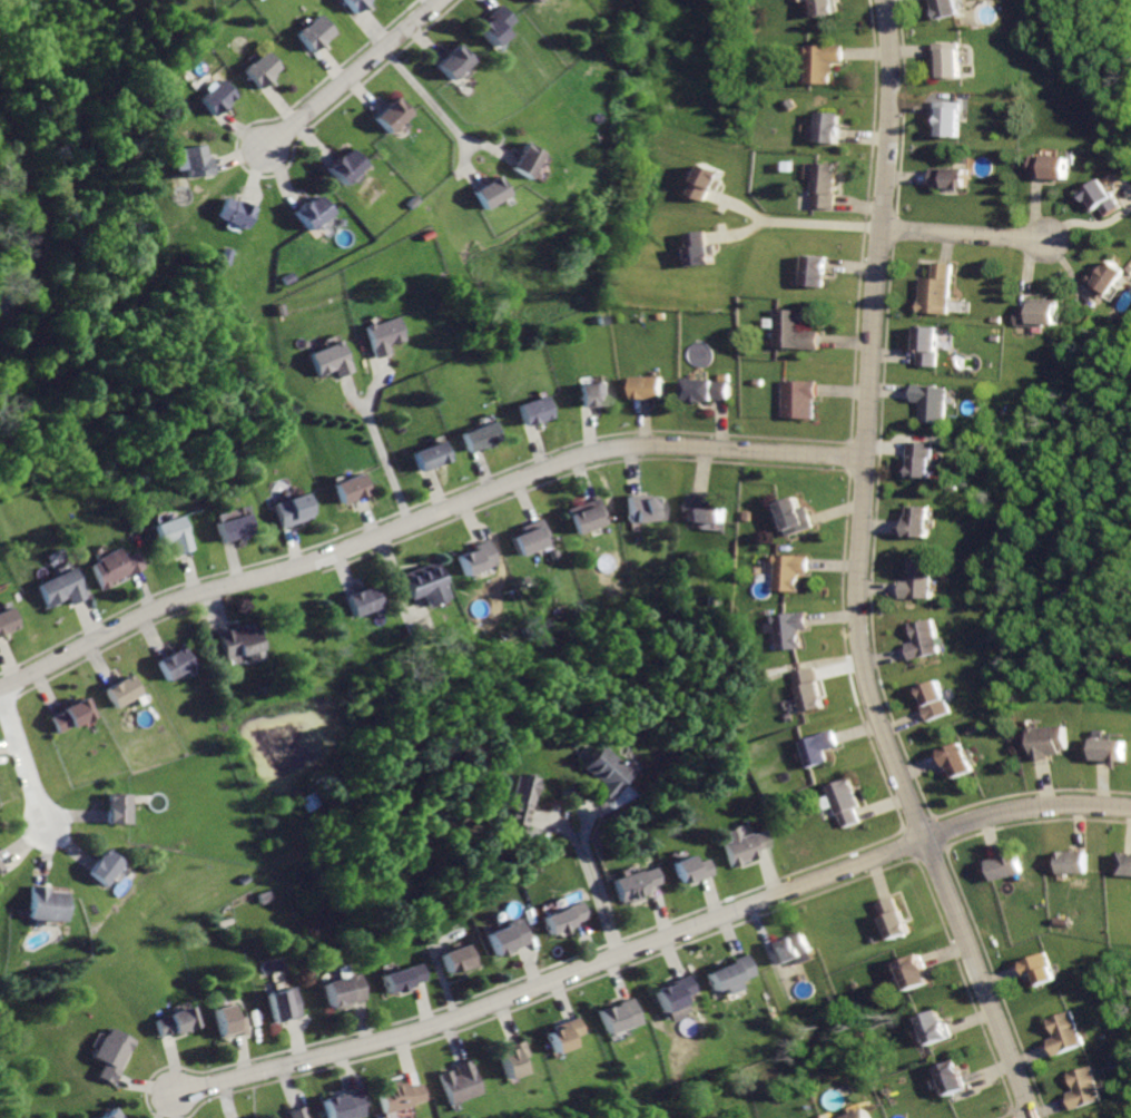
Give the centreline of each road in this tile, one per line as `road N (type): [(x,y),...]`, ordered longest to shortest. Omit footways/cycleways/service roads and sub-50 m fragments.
road 1 (residential): [(1025,1117),(859,664),(855,565),(884,114),(880,0)]
road 2 (residential): [(176,1095),(437,1024),(997,814),(1050,805),(1130,809)]
road 3 (residential): [(0,690),(160,606),(325,557),(587,455),(710,449),(862,461)]
road 4 (residential): [(443,0),(268,150)]
road 5 (residential): [(876,232),(1055,242)]
road 6 (residential): [(1,689),(48,827)]

